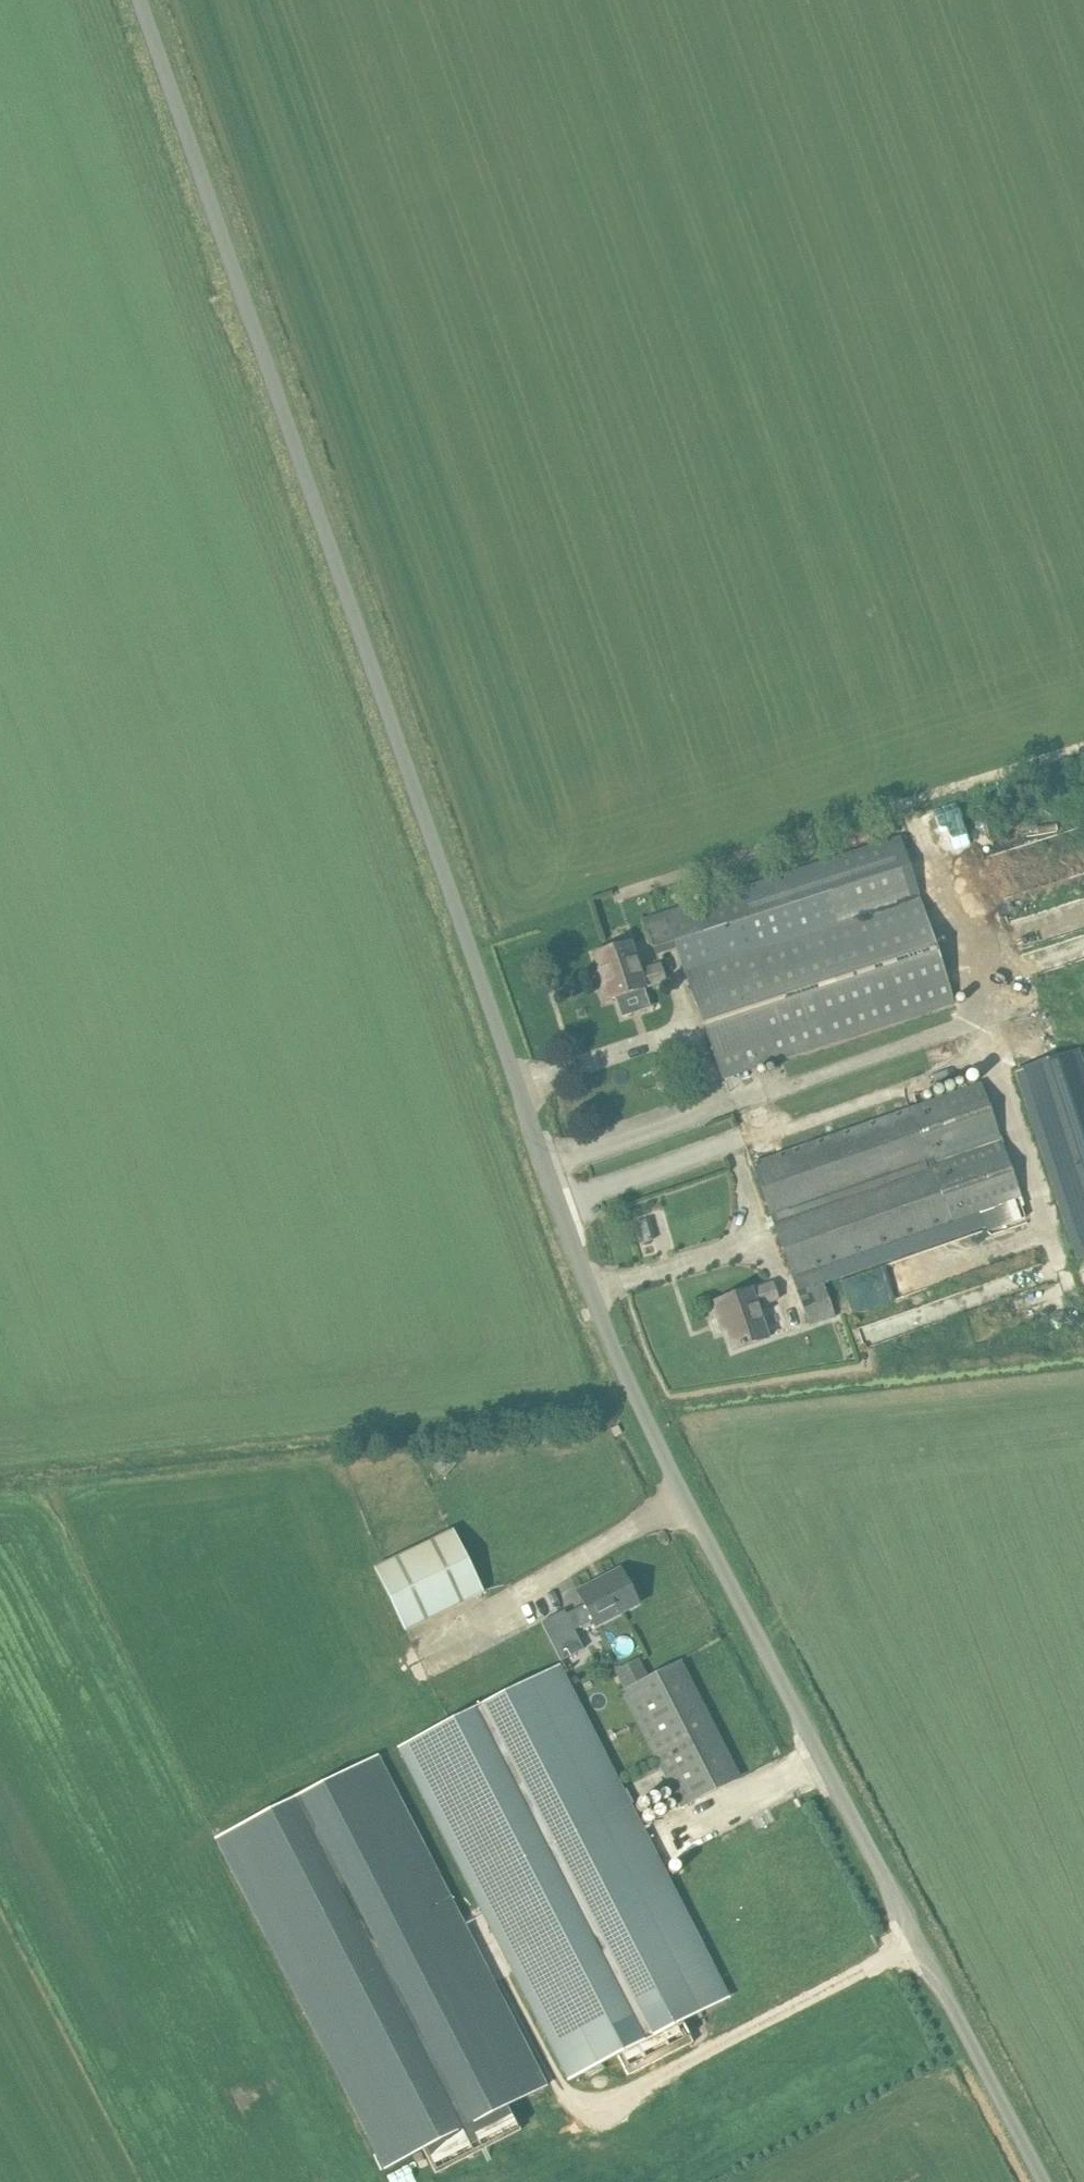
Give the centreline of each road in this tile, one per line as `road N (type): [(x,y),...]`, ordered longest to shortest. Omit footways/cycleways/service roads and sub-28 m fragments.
road 1 (unclassified): [(1043,2181),(612,1346),(139,0)]

